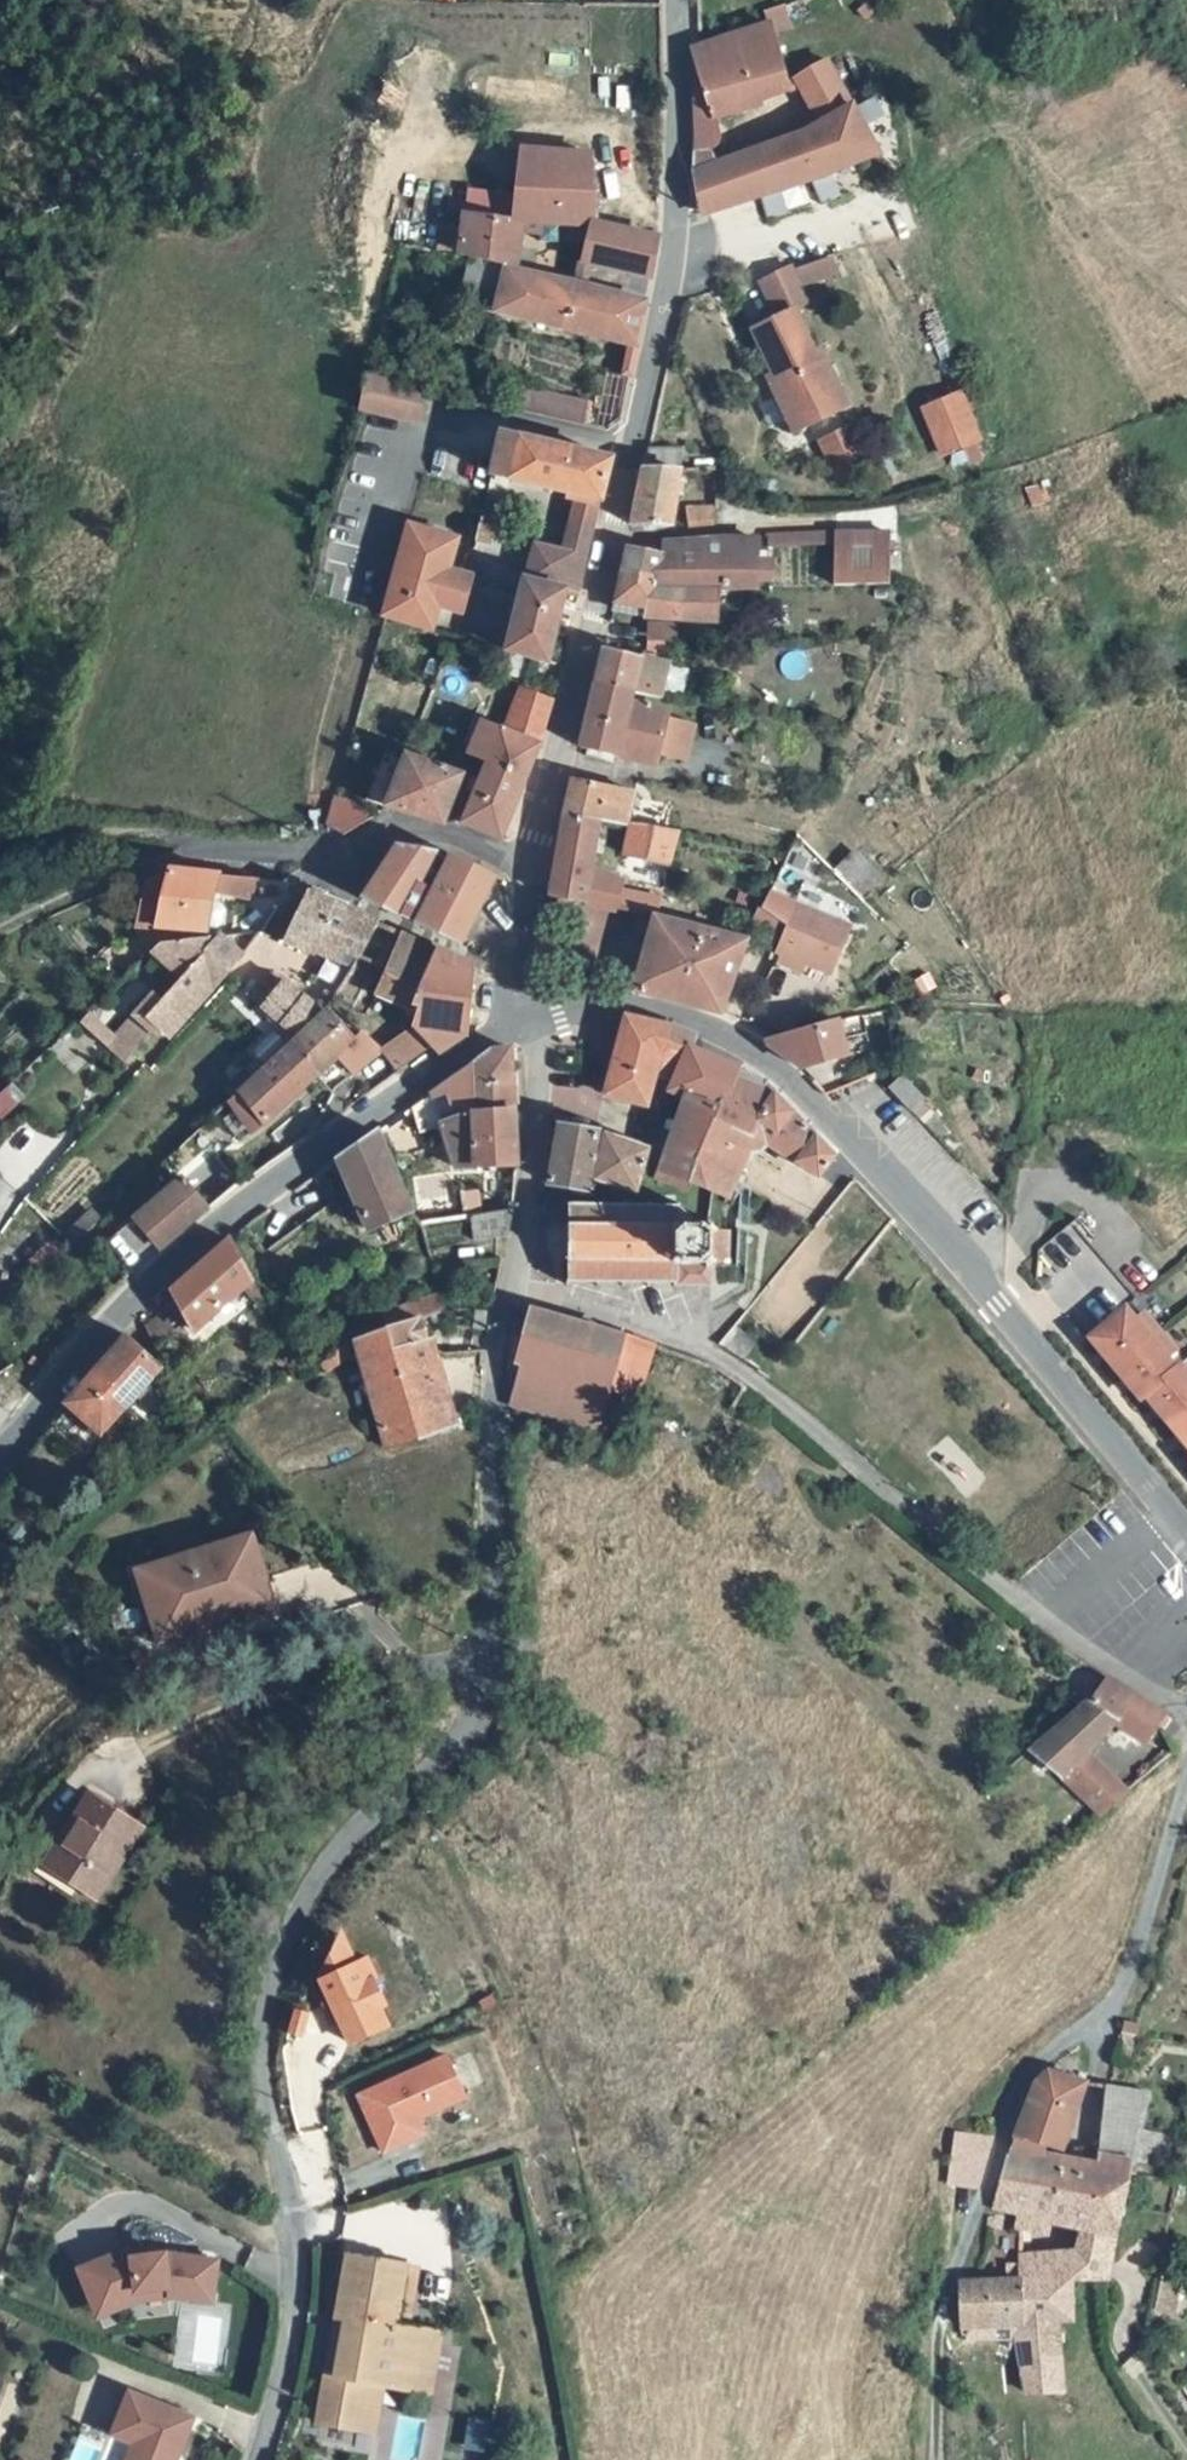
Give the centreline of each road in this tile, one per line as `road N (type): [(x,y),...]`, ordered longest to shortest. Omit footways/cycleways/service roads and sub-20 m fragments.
road 1 (unclassified): [(519,1286),(495,1377),(484,1686),(440,1765),(325,1892),(264,2031),(291,2264),(275,2392),(257,2459)]
road 2 (tertiary): [(530,874),(672,254),(672,0)]
road 3 (tertiary): [(1186,1530),(858,1145),(795,1087),(720,1036),(624,1007),(522,1015)]
road 4 (unclassified): [(519,1286),(720,1354),(1107,1667),(1186,1710)]
road 5 (tertiary): [(522,1015),(337,1135),(168,1271),(90,1348),(0,1459)]
road 6 (unclassified): [(944,2284),(1026,2074),(1119,1994),(1186,1776)]
road 7 (residential): [(205,855),(337,865),(380,838),(487,852),(530,874)]
road 8 (unclassified): [(522,1015),(538,1067),(519,1286)]
road 9 (track): [(0,869),(71,844),(205,855)]
road 10 (tertiary): [(522,1015),(510,969),(530,874)]

